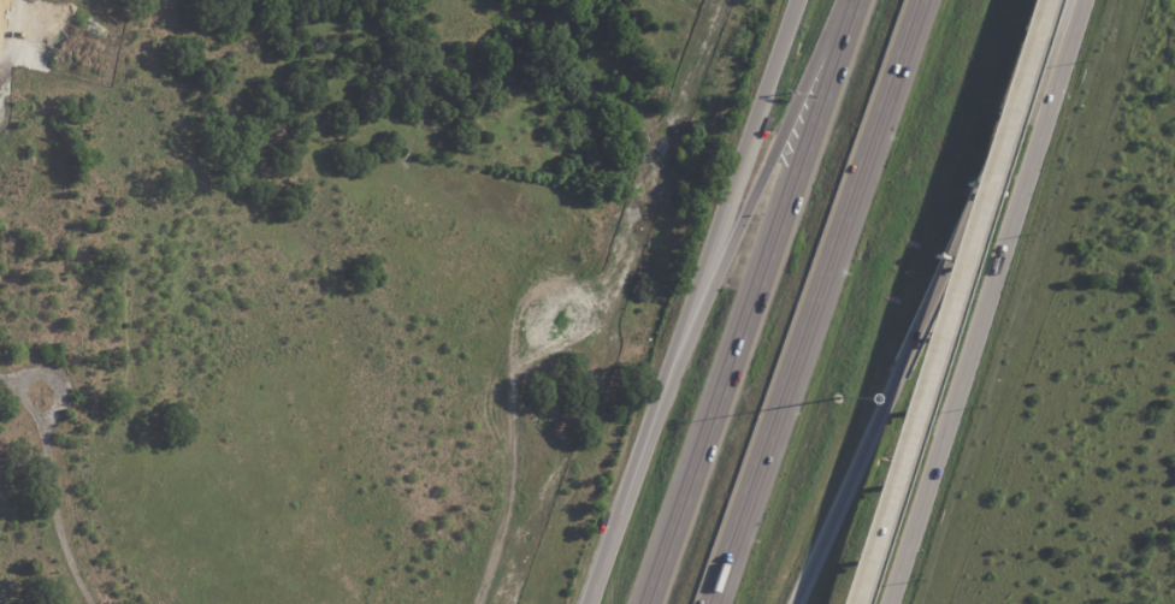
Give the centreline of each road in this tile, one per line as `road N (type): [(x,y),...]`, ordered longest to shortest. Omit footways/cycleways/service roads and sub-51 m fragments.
road 1 (motorway): [(789,603),(950,255),(1053,0)]
road 2 (motorway): [(841,0),(669,371),(584,603)]
road 3 (secondary): [(858,603),(1070,0)]
road 4 (secondary): [(792,0),(581,603)]
road 5 (motorway): [(703,603),(912,0)]
road 6 (motorway): [(852,0),(644,603)]
road 7 (motorway): [(850,603),(1048,0)]

